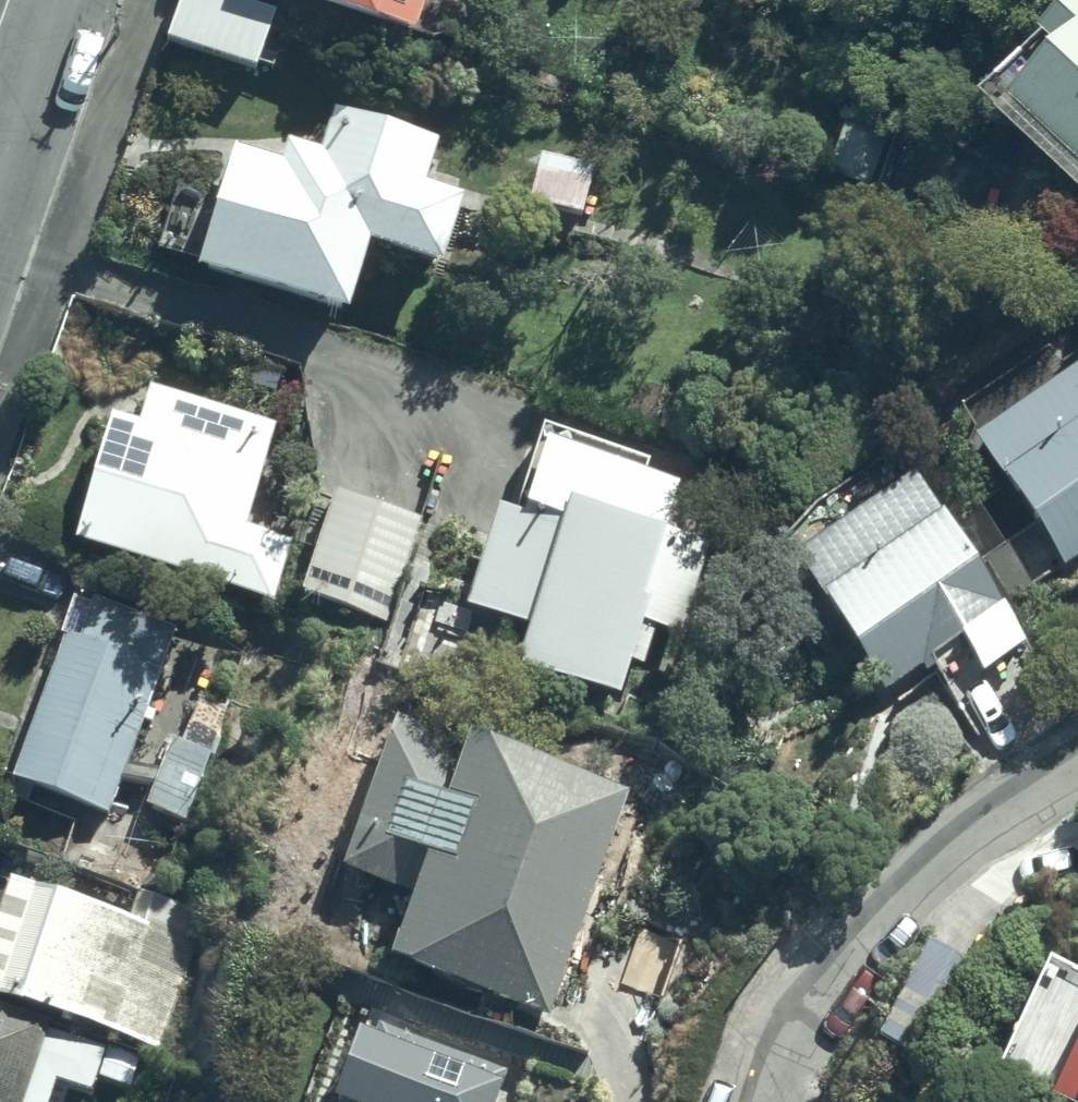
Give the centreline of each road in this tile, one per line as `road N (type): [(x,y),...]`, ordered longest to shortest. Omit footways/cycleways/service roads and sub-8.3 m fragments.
road 1 (residential): [(771,1101),(820,996),(862,926),(907,875),(991,809),(1077,760)]

